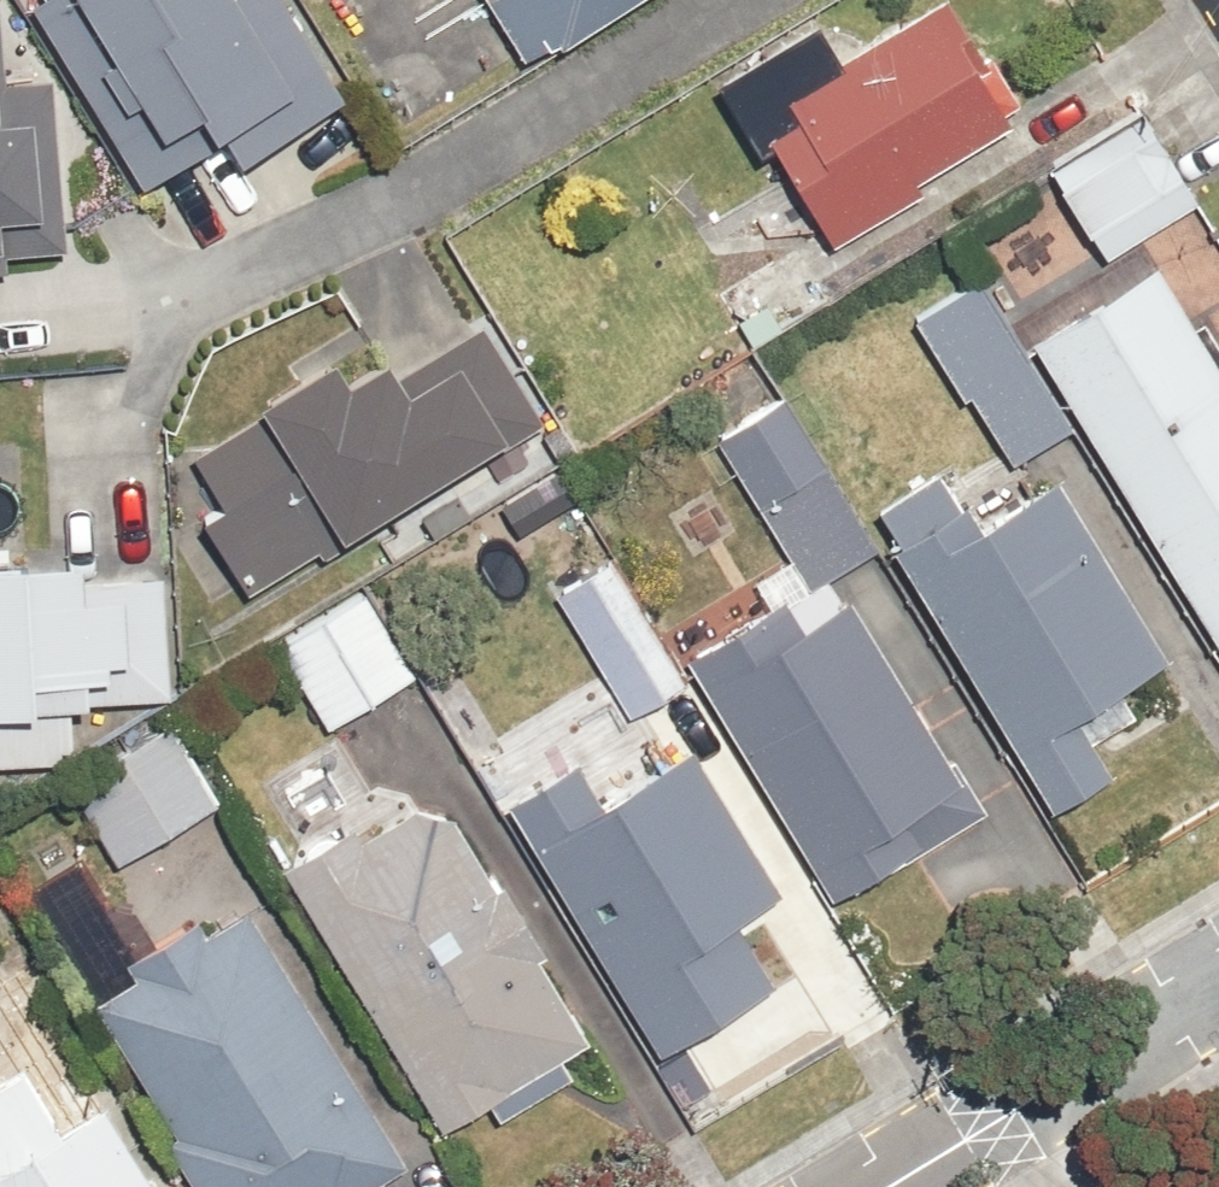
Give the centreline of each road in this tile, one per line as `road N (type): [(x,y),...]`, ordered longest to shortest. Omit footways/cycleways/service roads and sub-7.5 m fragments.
road 1 (residential): [(883,1186),(1218,983)]

